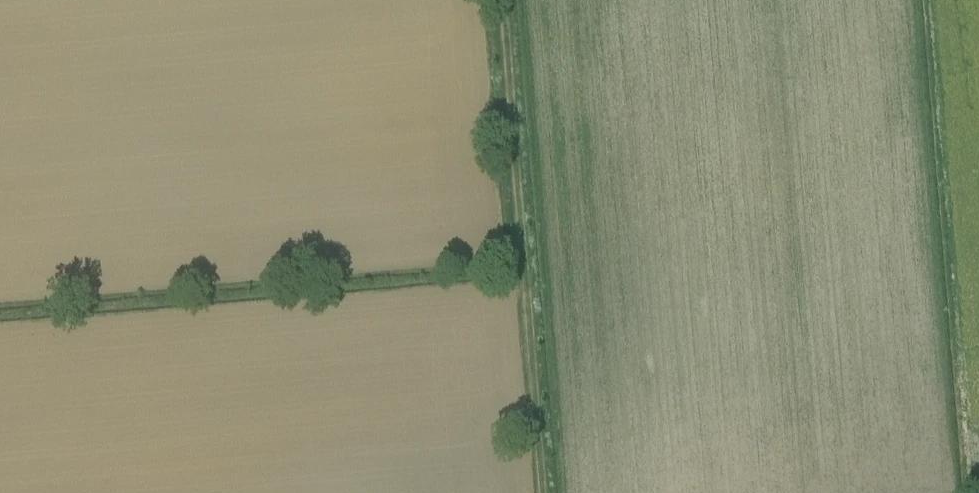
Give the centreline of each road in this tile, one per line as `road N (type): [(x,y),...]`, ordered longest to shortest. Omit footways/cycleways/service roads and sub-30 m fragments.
road 1 (track): [(506,0),(549,492)]

